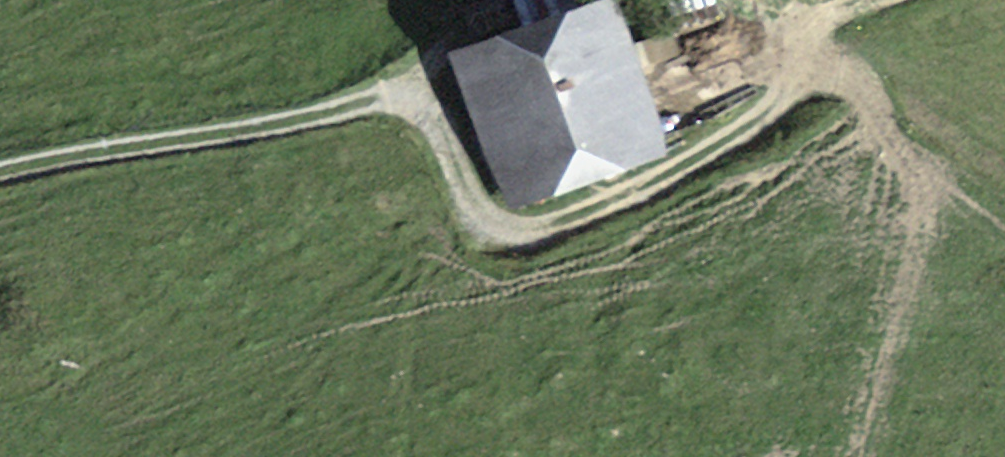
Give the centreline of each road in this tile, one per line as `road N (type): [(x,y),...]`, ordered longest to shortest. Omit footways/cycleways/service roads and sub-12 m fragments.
road 1 (track): [(387,98),(411,98),(428,109),(468,211),(494,234),(529,238),(568,228),(697,162),(789,85),(798,60),(868,83),(1004,173)]
road 2 (track): [(387,98),(314,119),(0,175)]

